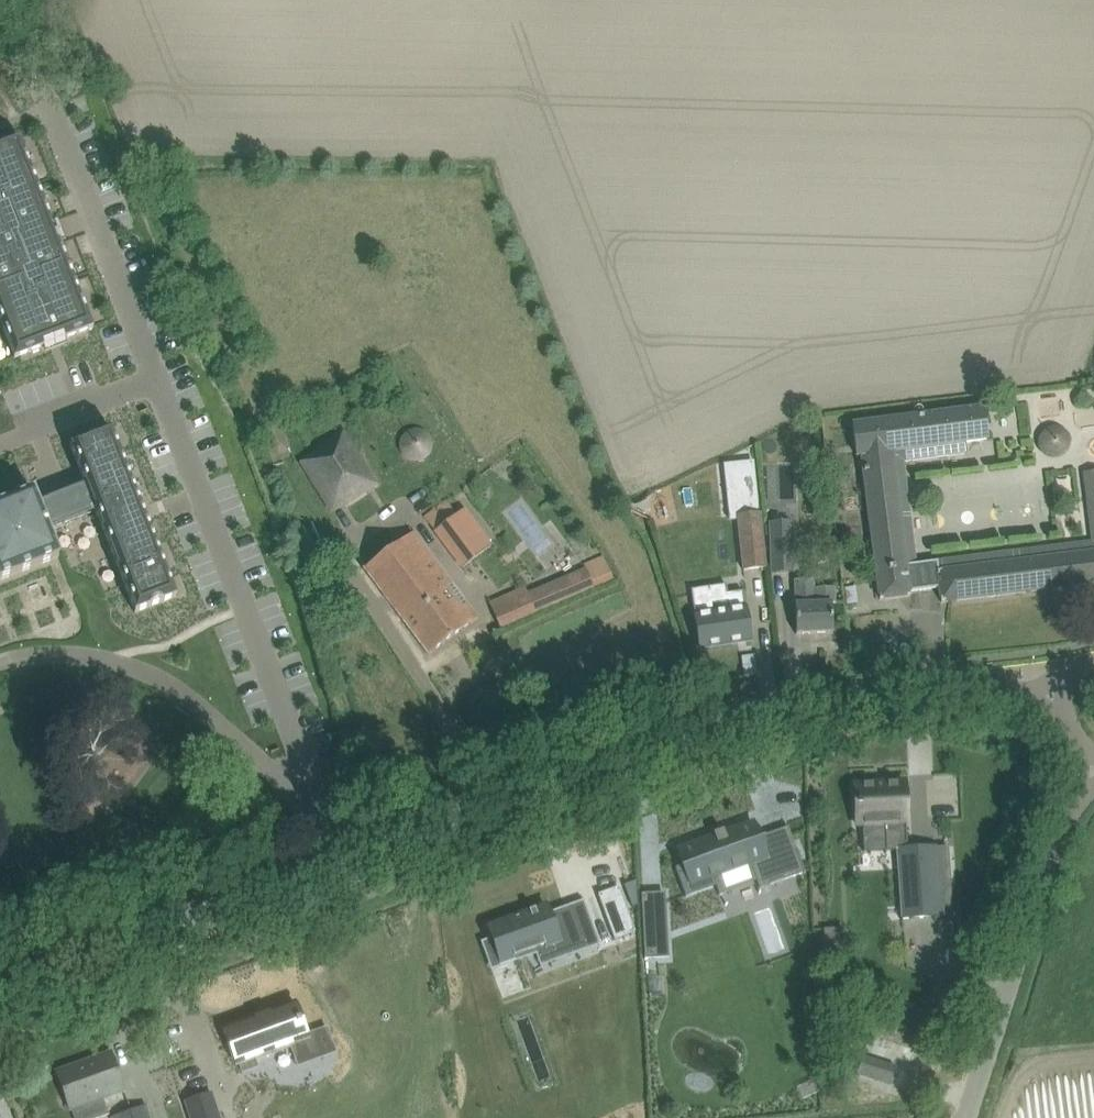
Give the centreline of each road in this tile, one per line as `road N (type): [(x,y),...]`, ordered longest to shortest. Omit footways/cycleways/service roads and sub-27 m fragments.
road 1 (unclassified): [(0,988),(732,715),(881,689)]
road 2 (unclassified): [(964,1117),(1049,859),(1080,792)]
road 3 (unclassified): [(1024,691),(881,689)]

